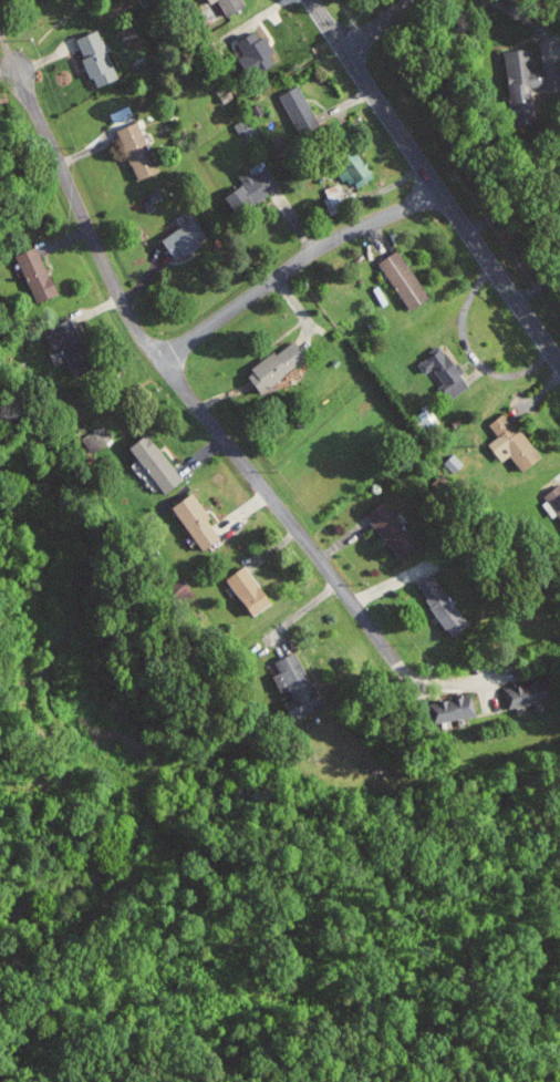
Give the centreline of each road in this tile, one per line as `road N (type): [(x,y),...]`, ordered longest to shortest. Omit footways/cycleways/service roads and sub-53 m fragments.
road 1 (residential): [(392,660),(164,357),(15,68)]
road 2 (secondary): [(559,371),(345,50)]
road 3 (residential): [(164,357),(321,246),(440,194)]

